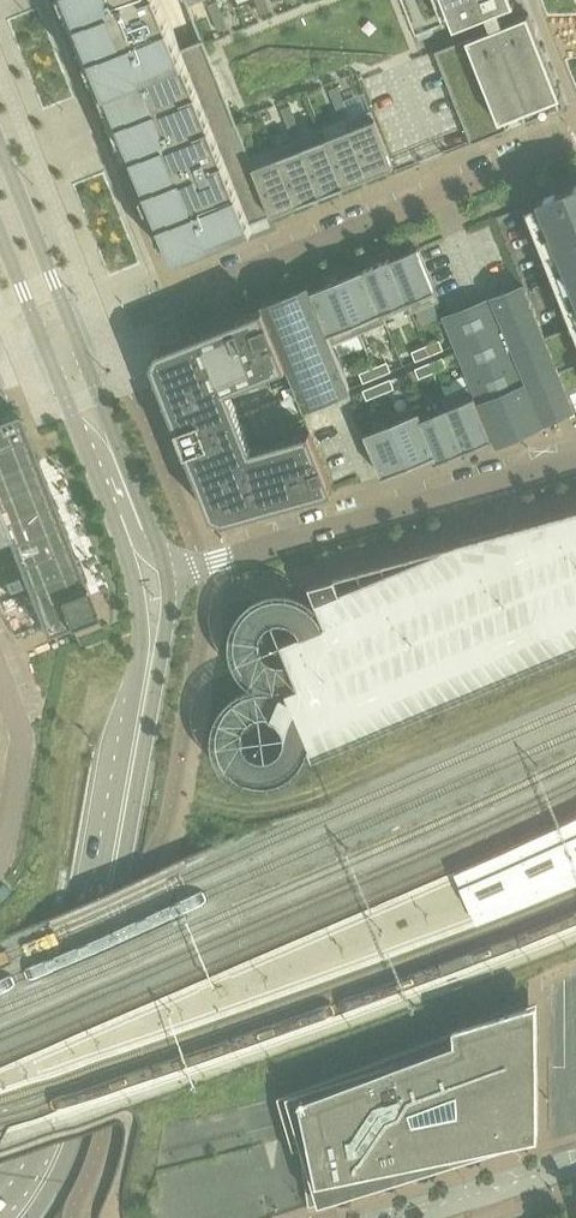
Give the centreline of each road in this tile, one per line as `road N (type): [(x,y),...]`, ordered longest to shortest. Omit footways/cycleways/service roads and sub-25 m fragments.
road 1 (residential): [(77,341),(575,143)]
road 2 (tertiary): [(144,704),(67,1108),(49,1169),(14,1217)]
road 3 (track): [(176,785),(224,805),(279,804),(575,677)]
road 4 (residential): [(168,572),(575,462)]
road 5 (tertiary): [(168,572),(77,341)]
road 6 (tertiary): [(77,341),(0,146)]
road 7 (tertiary): [(49,353),(121,532)]
road 8 (residential): [(0,672),(22,737),(0,859)]
road 9 (tertiary): [(399,1217),(575,1162)]
road 10 (tertiary): [(121,532),(139,593),(144,704)]
road 11 (tertiary): [(144,704),(164,635),(168,572)]
road 12 (tertiary): [(0,230),(49,353)]

